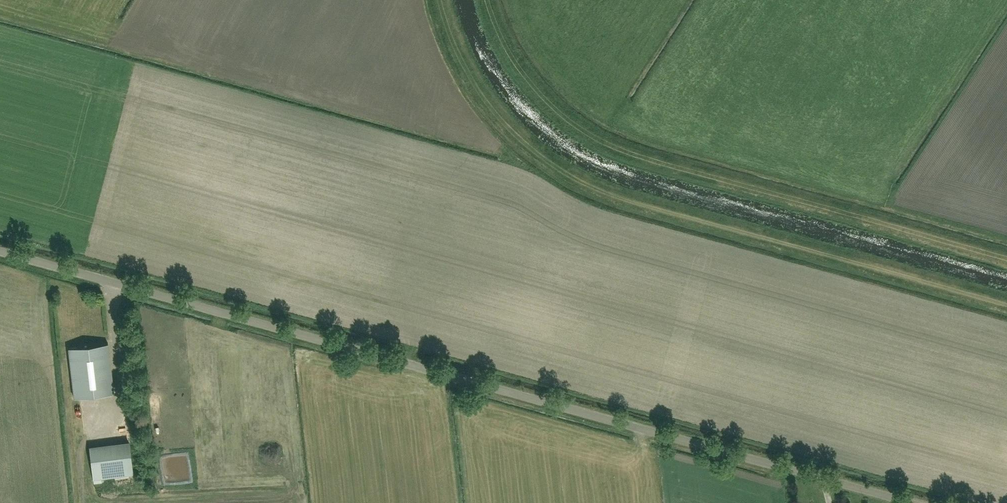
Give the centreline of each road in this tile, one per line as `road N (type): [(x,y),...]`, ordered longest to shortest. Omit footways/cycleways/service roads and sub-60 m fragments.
road 1 (unclassified): [(907,502),(0,252)]
road 2 (track): [(441,0),(460,59),(488,103),(576,179),(1006,304)]

